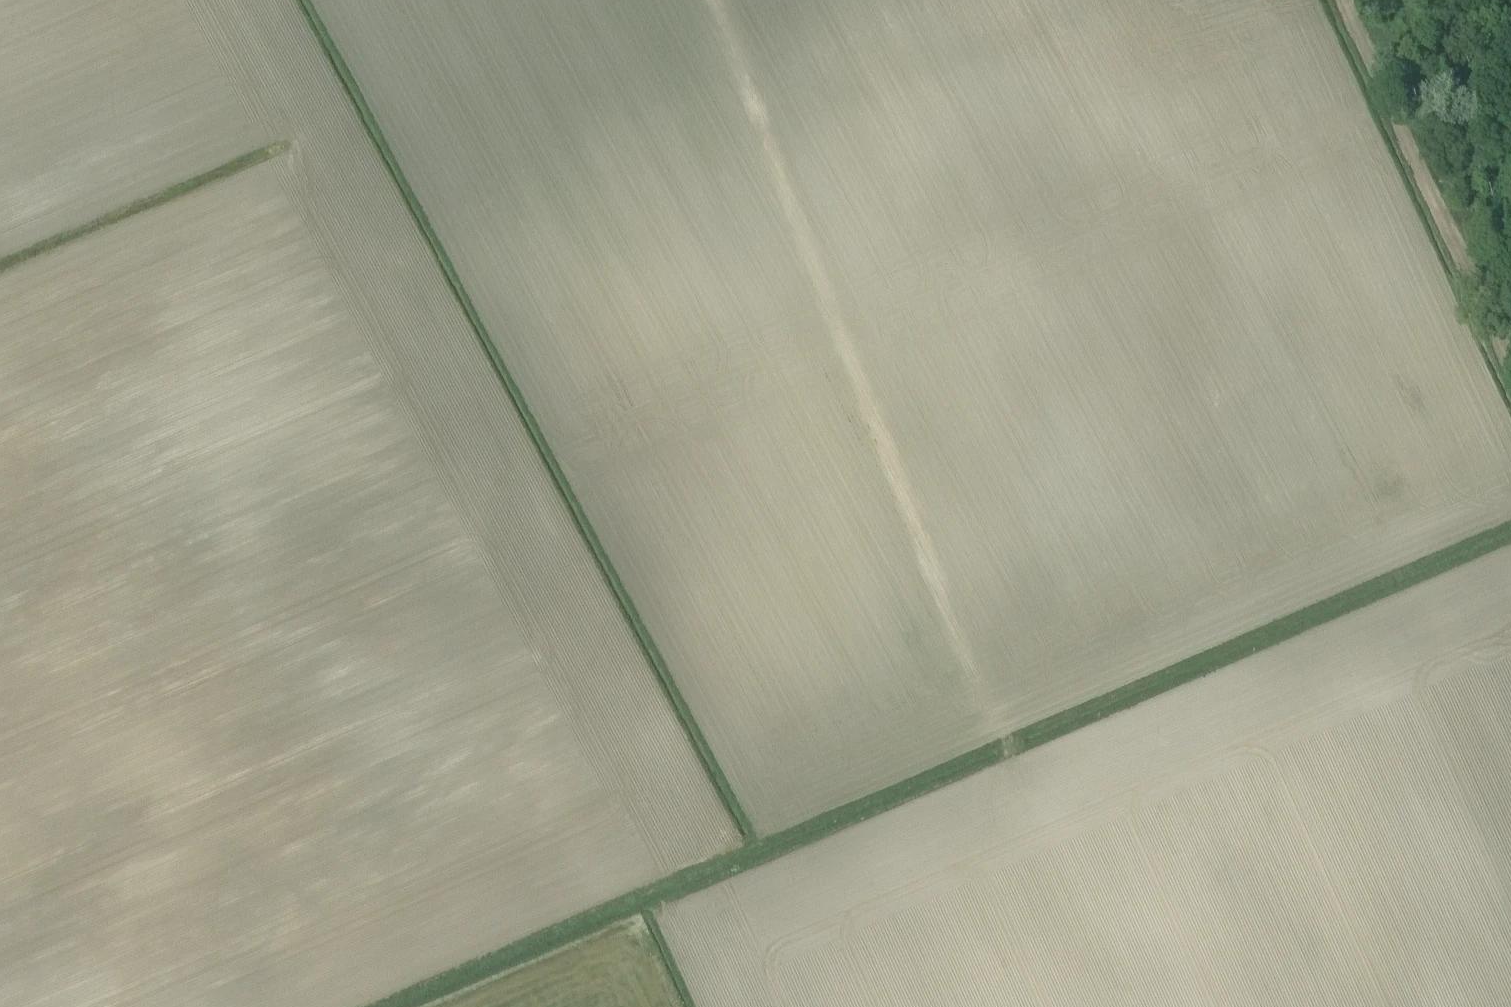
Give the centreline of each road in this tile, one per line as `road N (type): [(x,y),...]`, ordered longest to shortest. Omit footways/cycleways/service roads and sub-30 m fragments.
road 1 (track): [(1349,0),(1510,371)]

